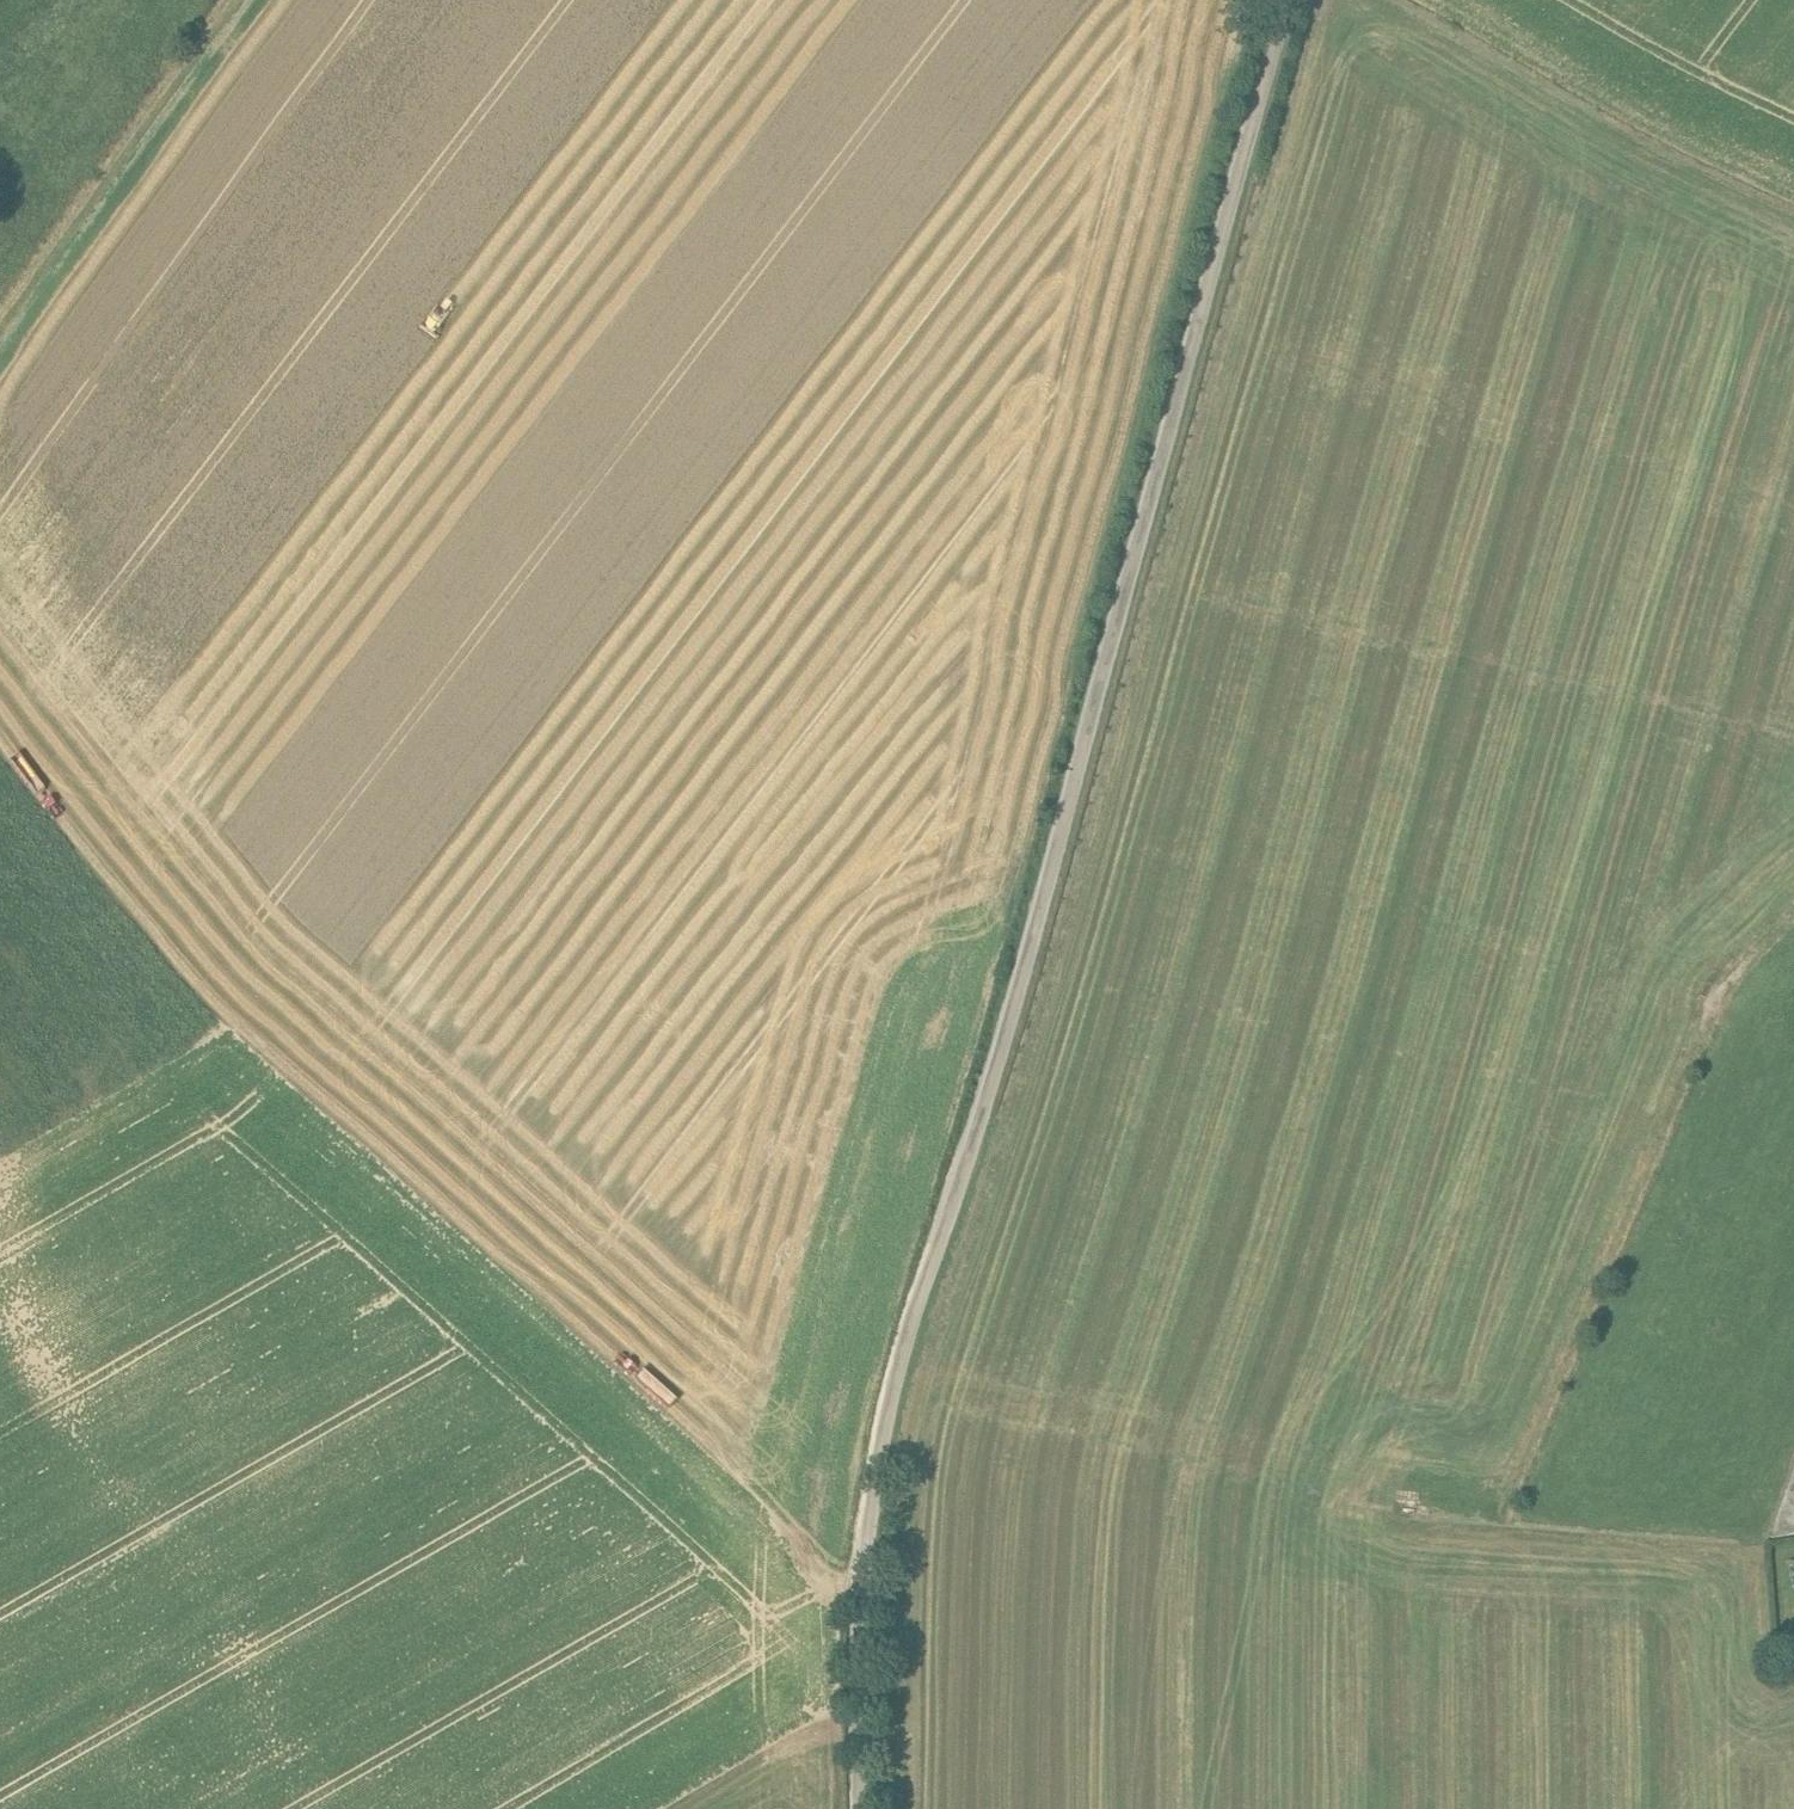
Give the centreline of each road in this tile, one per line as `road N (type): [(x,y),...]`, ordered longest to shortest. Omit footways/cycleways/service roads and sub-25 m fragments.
road 1 (unclassified): [(861,1808),(862,1583),(902,1346),(1040,914),(1285,0)]

